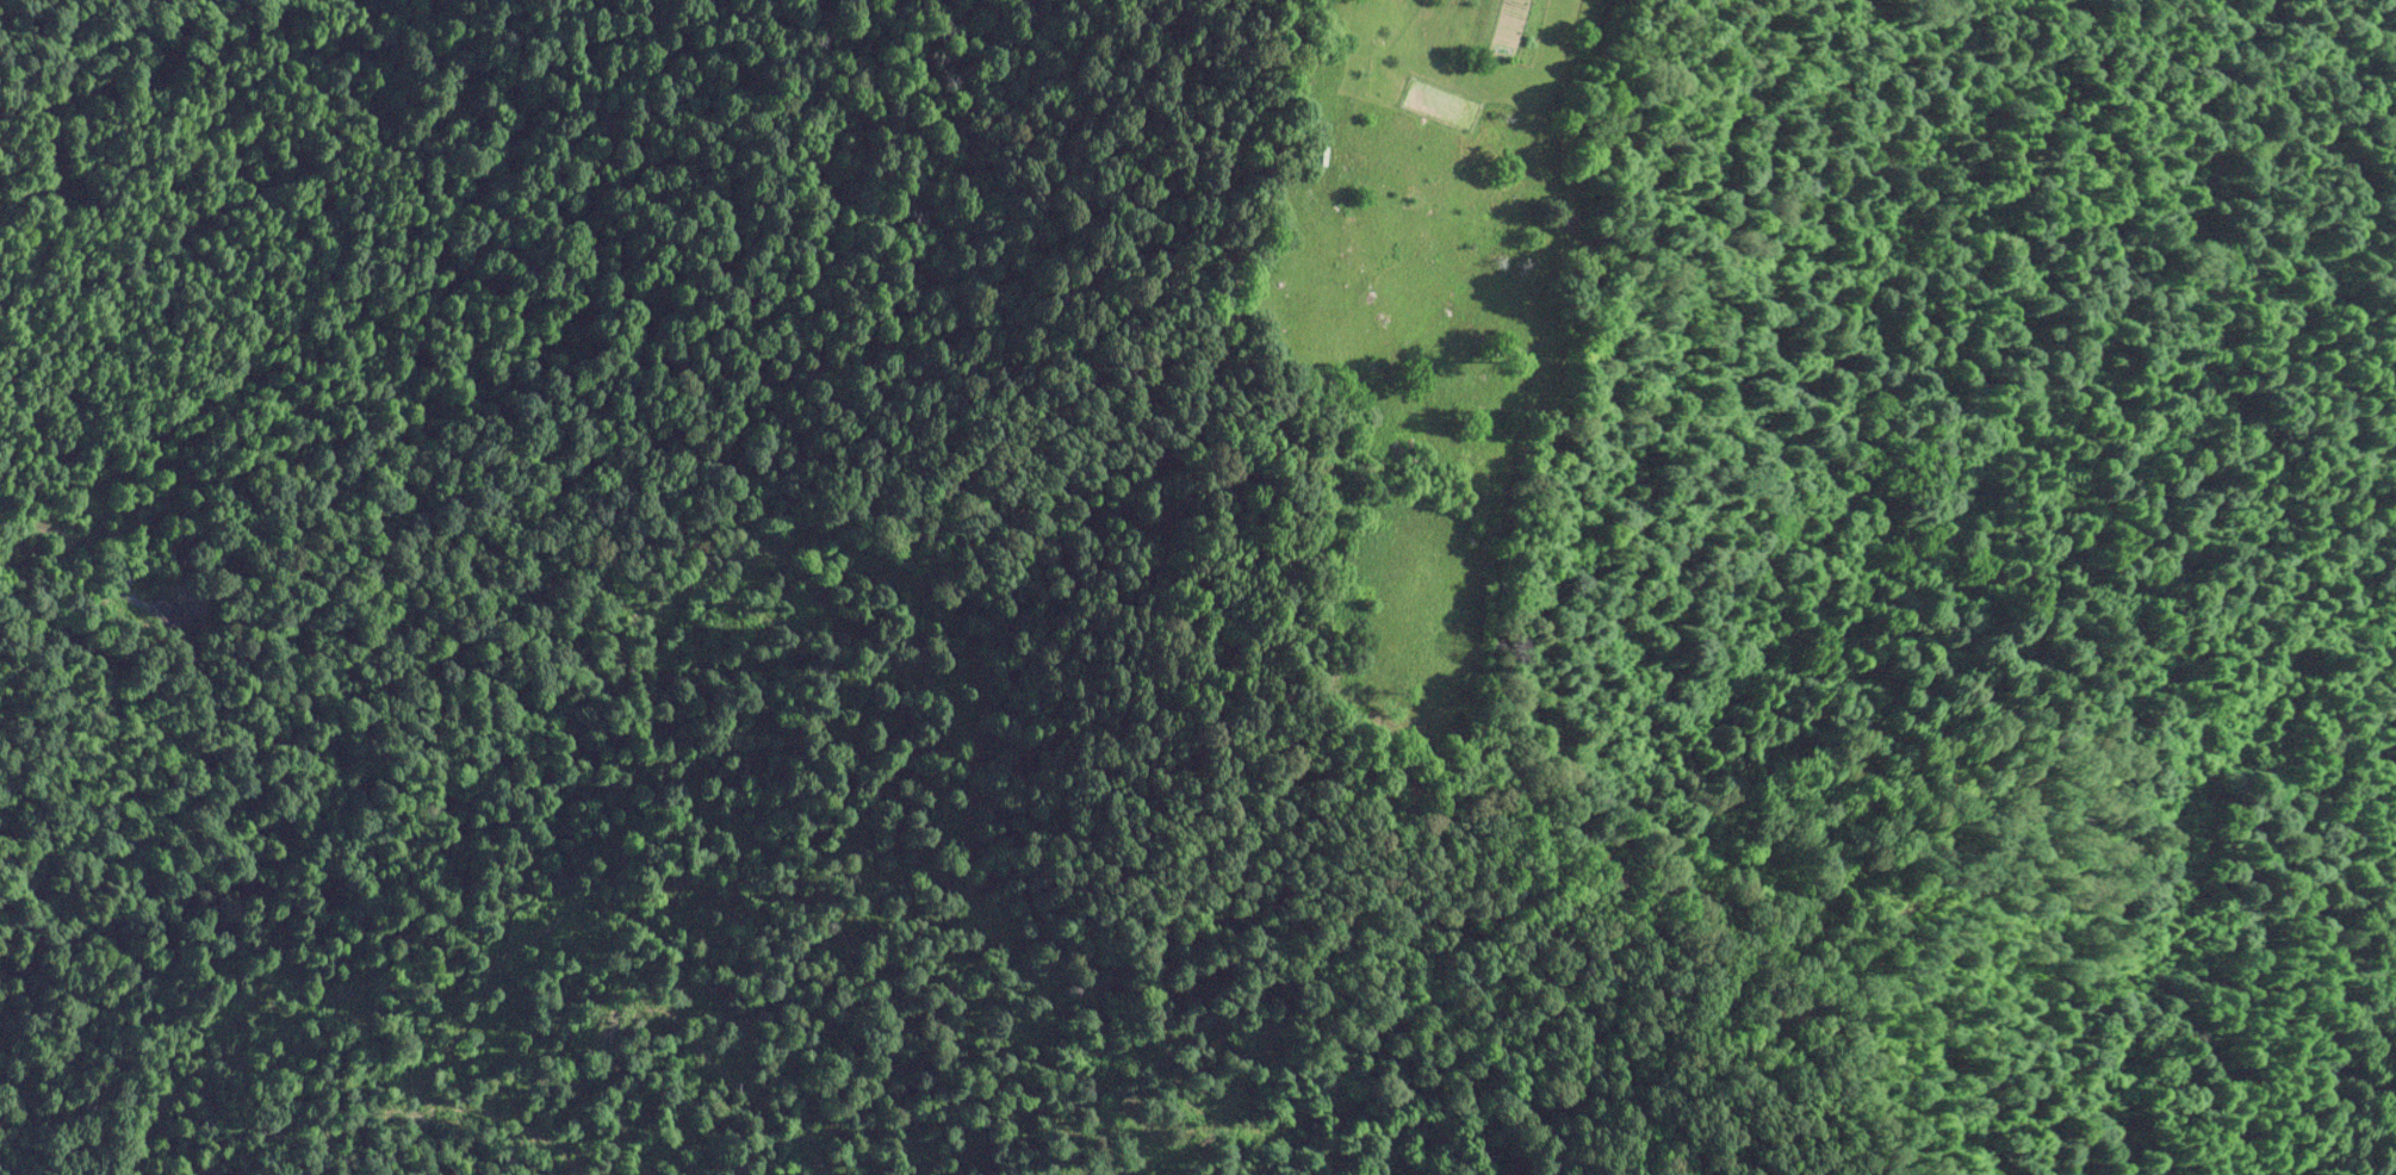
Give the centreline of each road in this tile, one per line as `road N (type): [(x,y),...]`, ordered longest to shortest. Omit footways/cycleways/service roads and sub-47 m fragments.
road 1 (residential): [(1889,1174),(1863,1113),(1779,989),(1519,741),(1461,553),(1467,226),(1538,0)]

